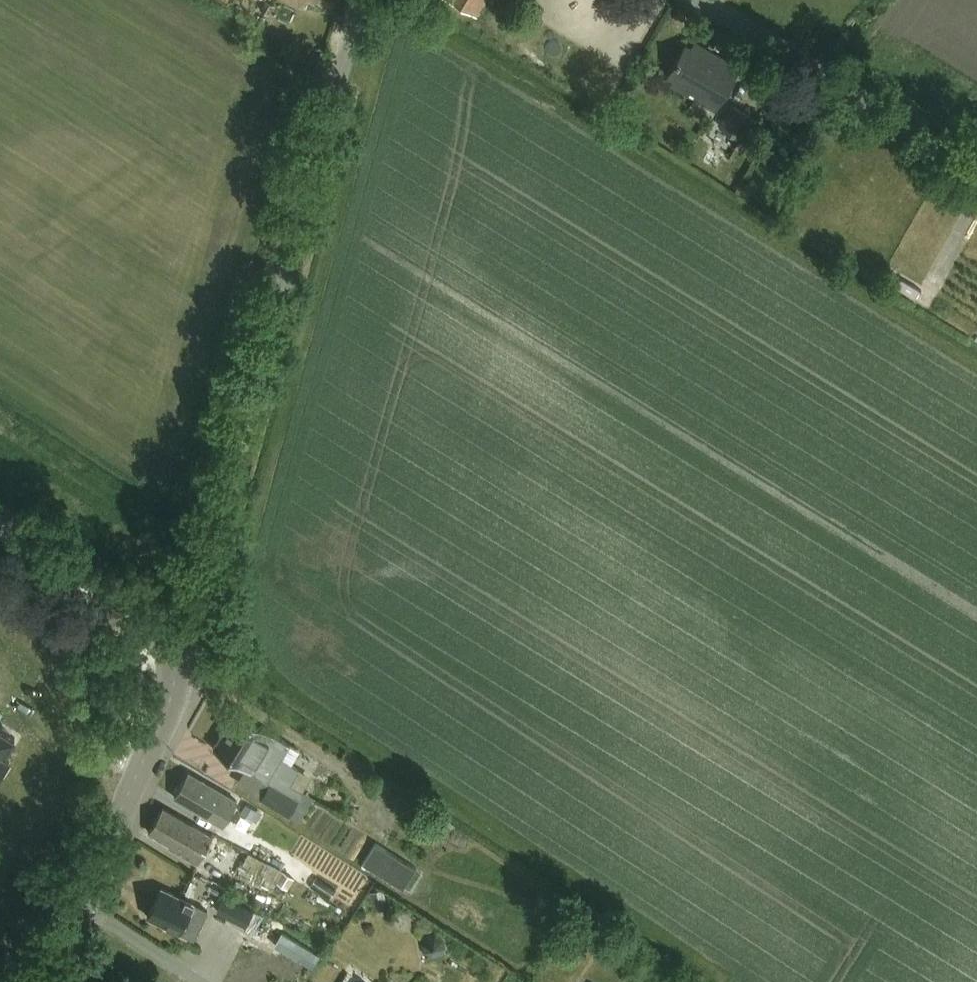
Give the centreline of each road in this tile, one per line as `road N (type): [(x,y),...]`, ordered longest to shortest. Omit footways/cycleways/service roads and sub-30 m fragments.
road 1 (tertiary): [(360,0),(193,612),(164,641)]
road 2 (tertiary): [(976,171),(692,0)]
road 3 (secondary): [(82,910),(174,695),(164,641)]
road 4 (secondary): [(164,641),(132,607),(0,517)]
road 5 (residential): [(82,910),(197,981)]

